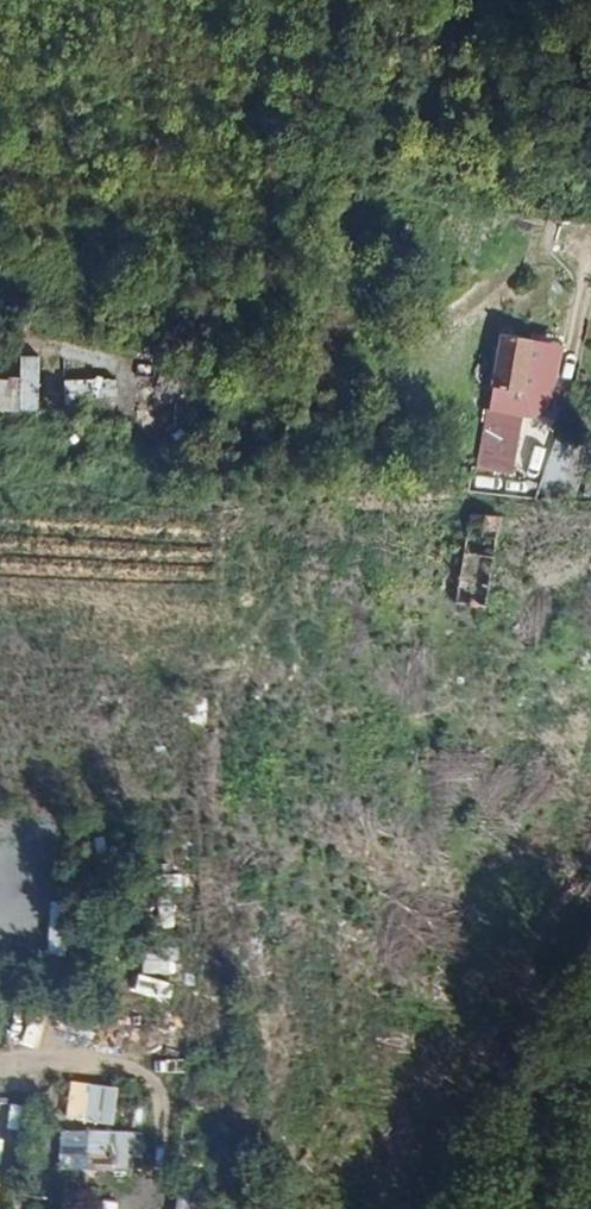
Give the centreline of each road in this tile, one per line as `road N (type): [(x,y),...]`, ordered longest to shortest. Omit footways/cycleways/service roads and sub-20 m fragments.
road 1 (primary): [(590,646),(268,636),(0,646)]
road 2 (primary): [(0,697),(349,688),(590,695)]
road 3 (track): [(0,1063),(152,1069)]

